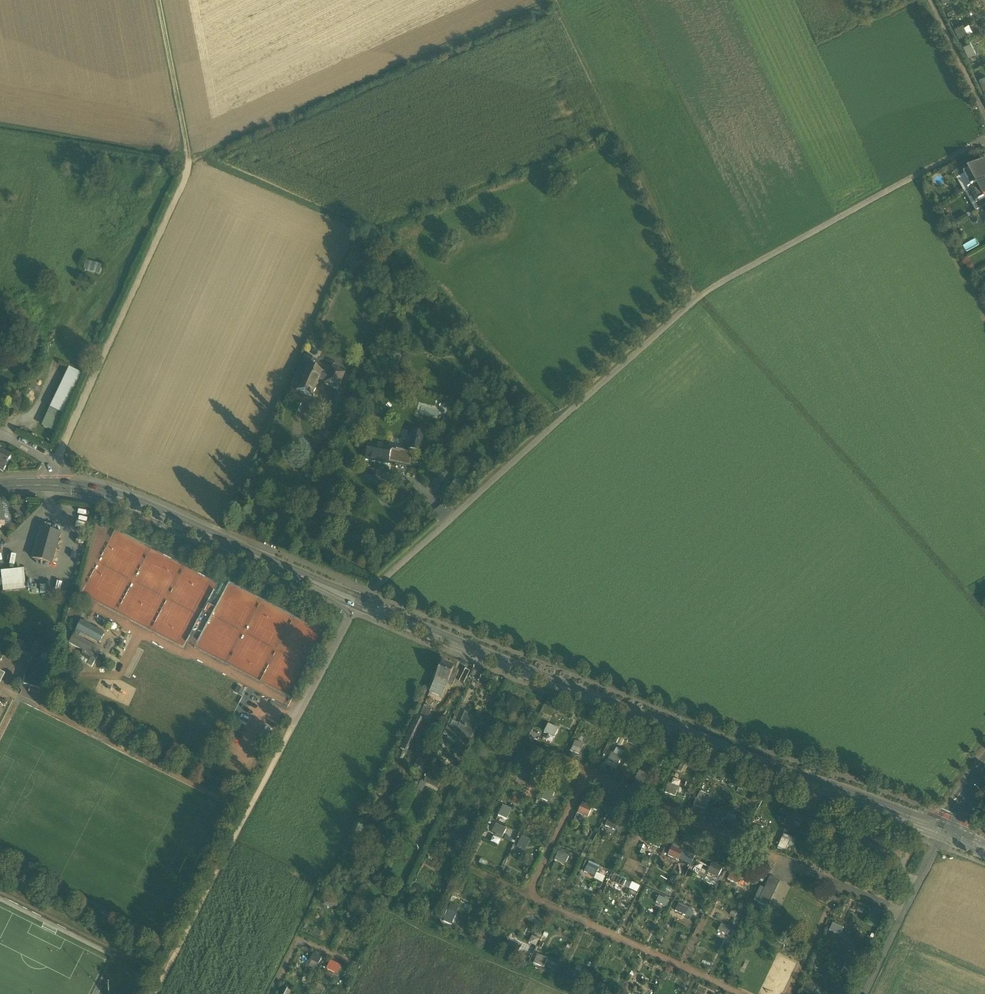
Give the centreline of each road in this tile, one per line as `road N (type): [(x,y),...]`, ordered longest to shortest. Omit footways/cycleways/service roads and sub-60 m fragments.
road 1 (tertiary): [(62,485),(146,506),(459,645),(942,832)]
road 2 (track): [(534,0),(191,163)]
road 3 (track): [(191,163),(56,464)]
road 4 (track): [(156,993),(297,720)]
road 5 (track): [(159,0),(191,163)]
road 6 (track): [(297,720),(360,602)]

